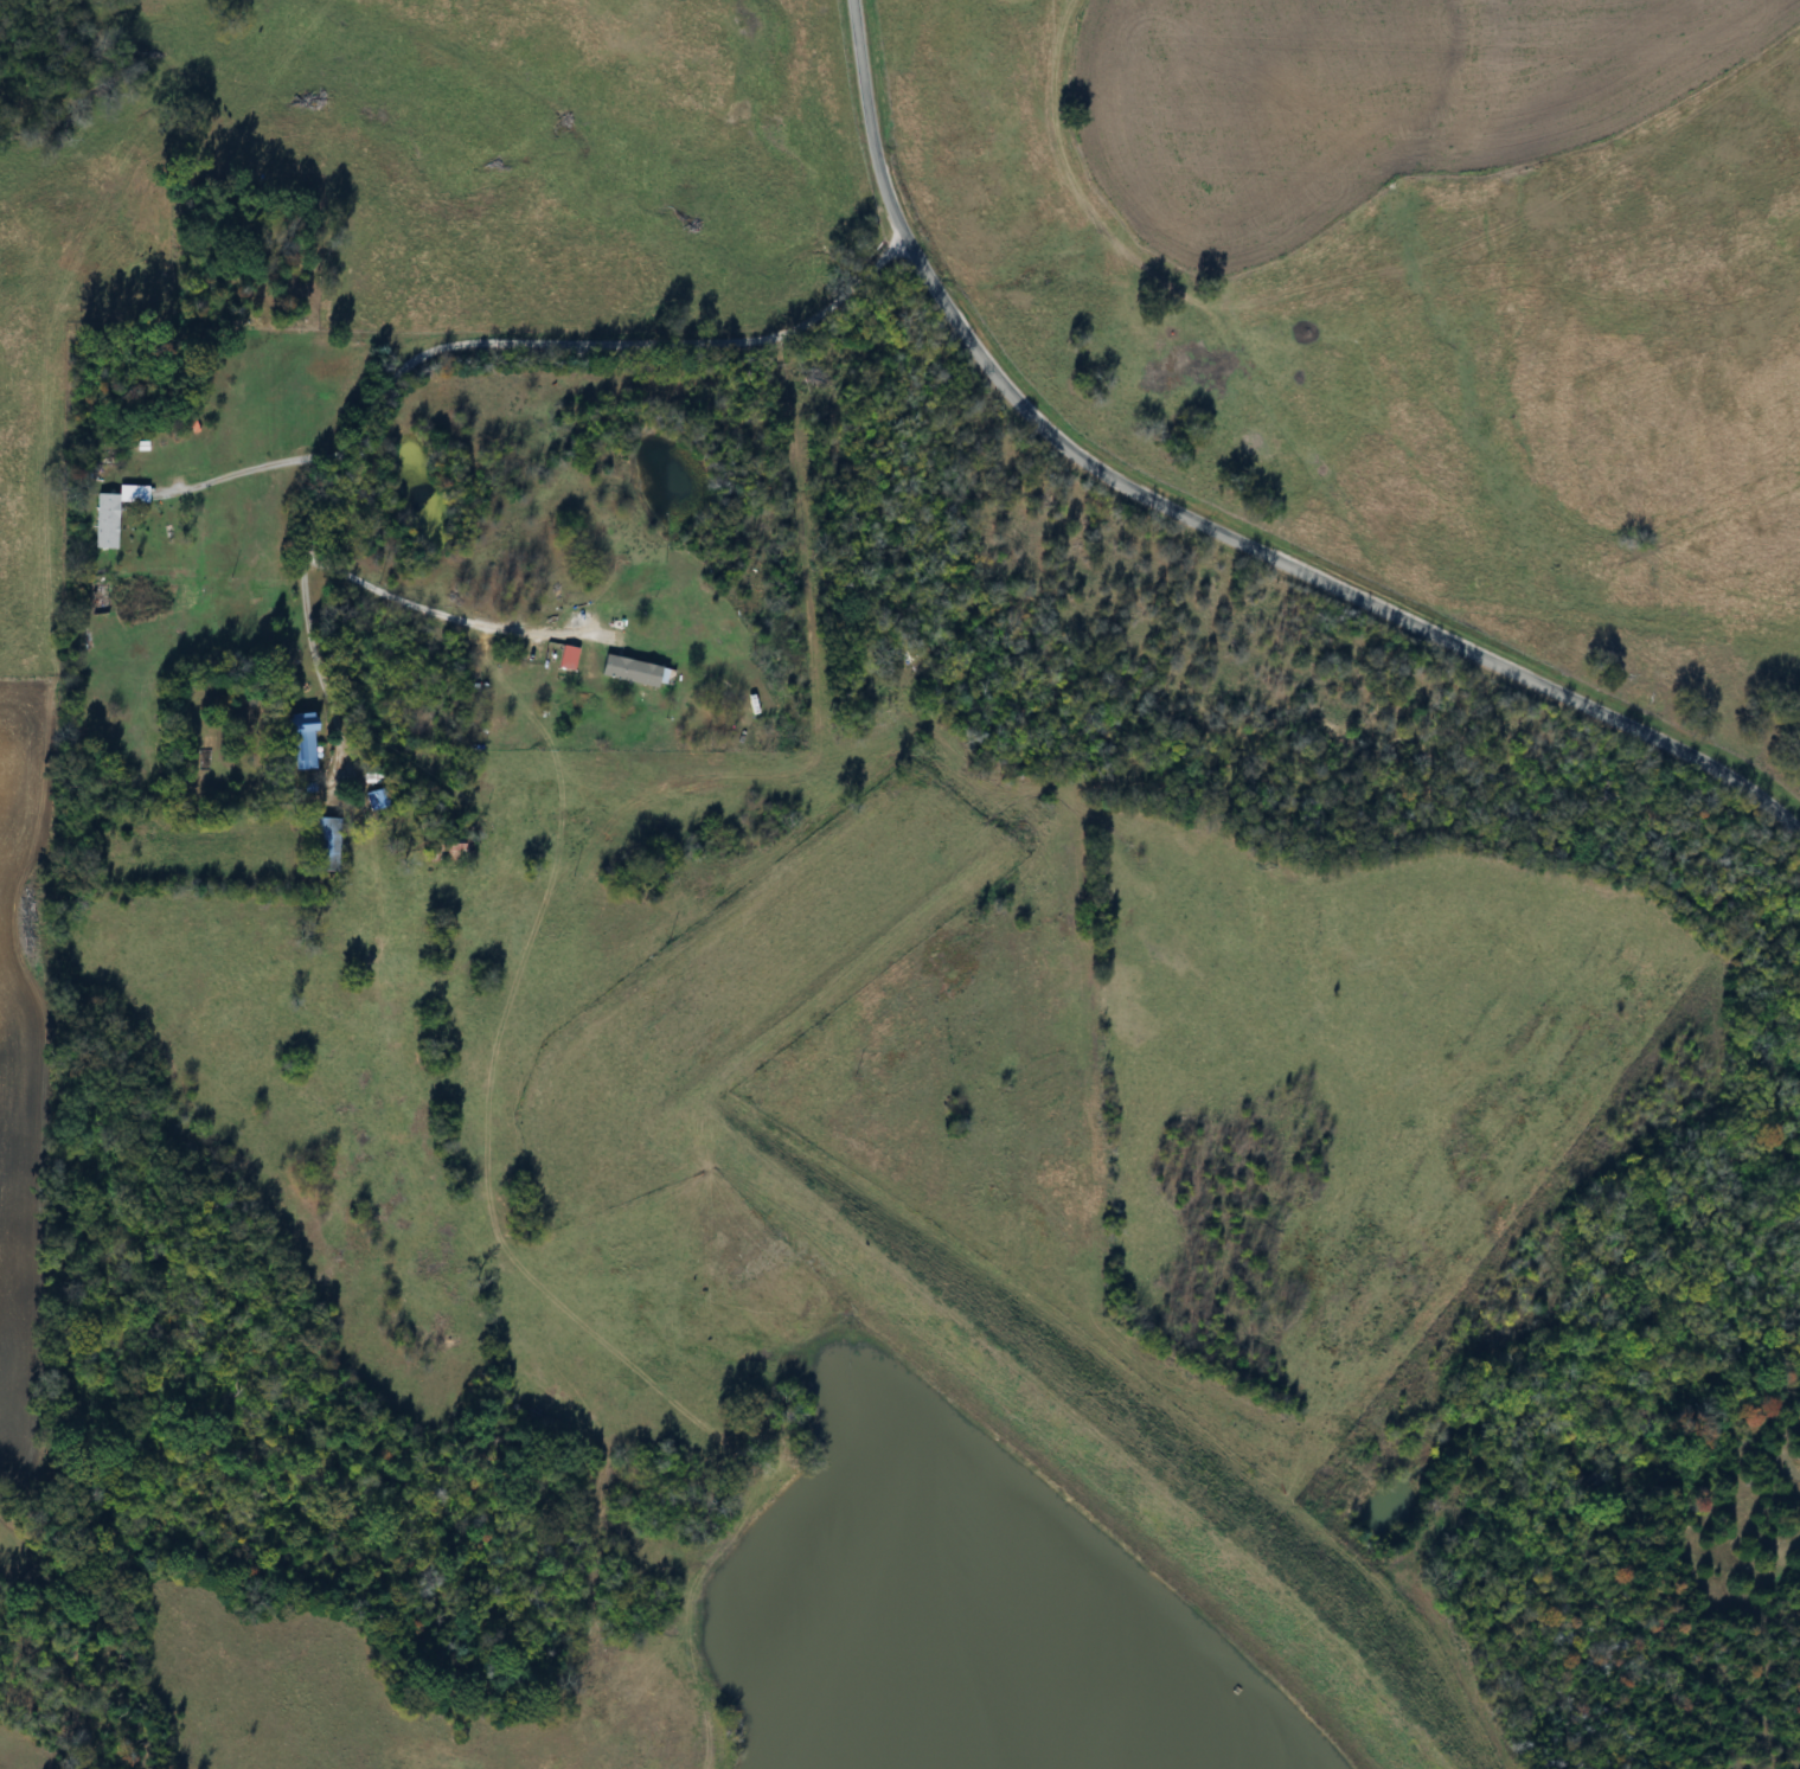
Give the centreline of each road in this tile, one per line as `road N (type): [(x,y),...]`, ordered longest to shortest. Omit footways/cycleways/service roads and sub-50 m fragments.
road 1 (residential): [(1799,836),(1727,771),(1189,520),(1070,457),(1005,406),(907,242),(885,187),(852,0)]

